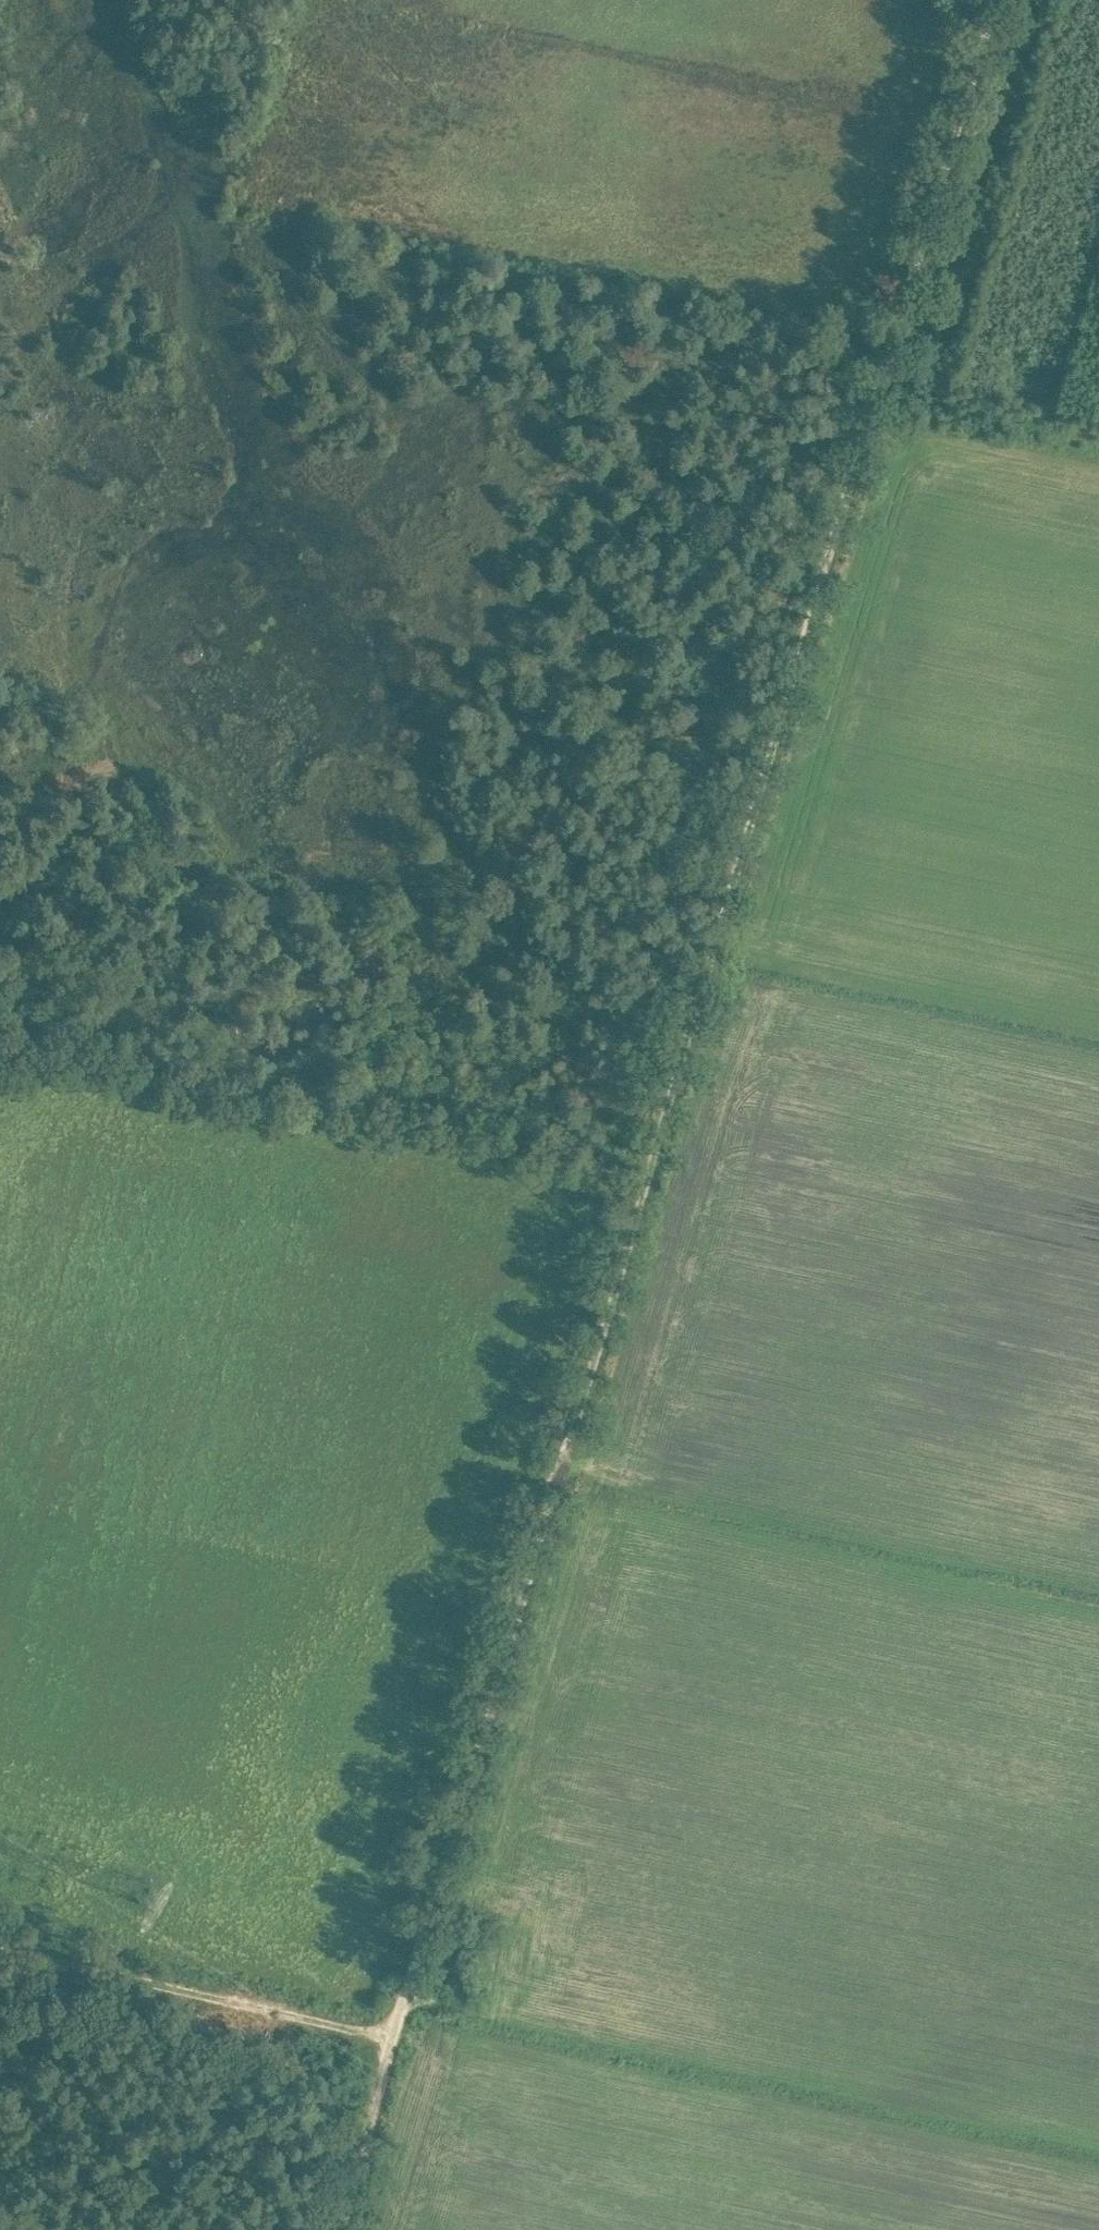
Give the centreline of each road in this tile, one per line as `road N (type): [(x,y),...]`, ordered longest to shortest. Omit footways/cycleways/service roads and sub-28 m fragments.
road 1 (track): [(993,0),(395,2034)]
road 2 (track): [(395,2034),(0,1950)]
road 3 (track): [(338,2229),(395,2034)]

